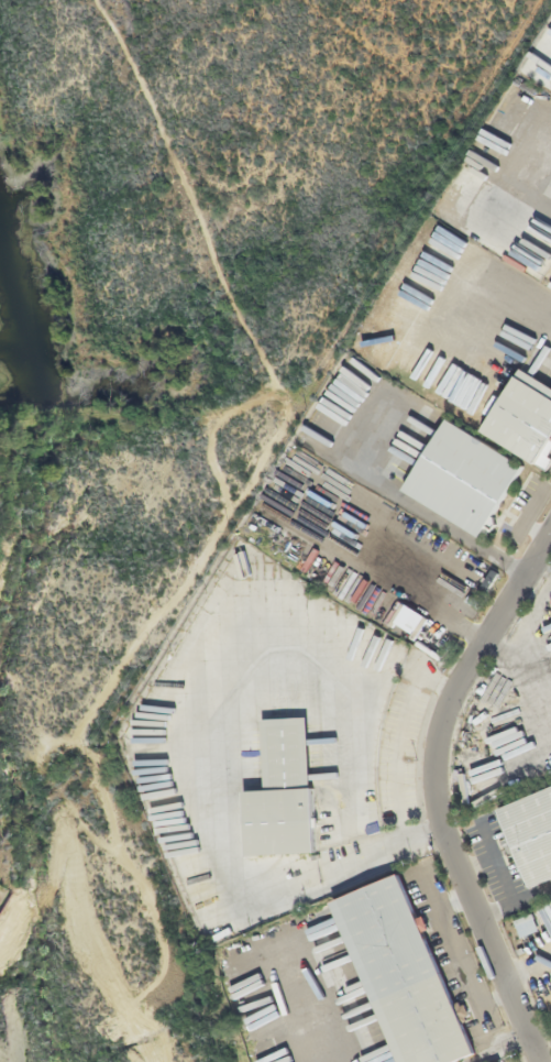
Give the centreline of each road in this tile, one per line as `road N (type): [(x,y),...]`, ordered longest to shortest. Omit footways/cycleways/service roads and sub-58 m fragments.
road 1 (residential): [(541,1061),(453,854),(437,782),(449,704),(550,532)]

